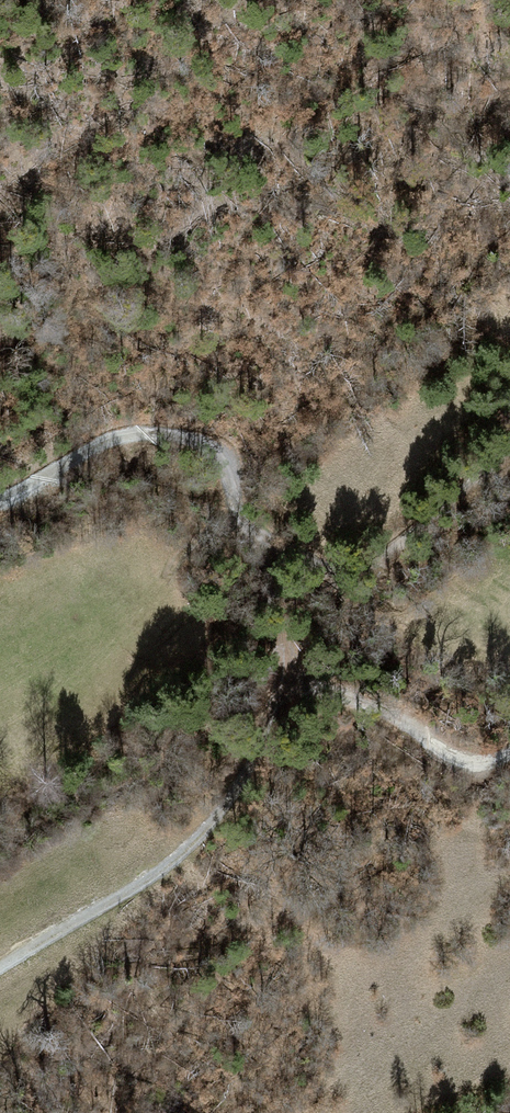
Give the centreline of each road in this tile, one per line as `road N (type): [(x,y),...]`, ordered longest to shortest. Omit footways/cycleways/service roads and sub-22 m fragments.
road 1 (track): [(304,613),(305,644),(255,778),(147,891),(0,981)]
road 2 (track): [(0,502),(71,461),(156,431),(189,432),(229,453),(304,613)]
road 3 (track): [(509,438),(304,613)]
road 4 (track): [(305,644),(464,746),(497,755),(509,747)]

